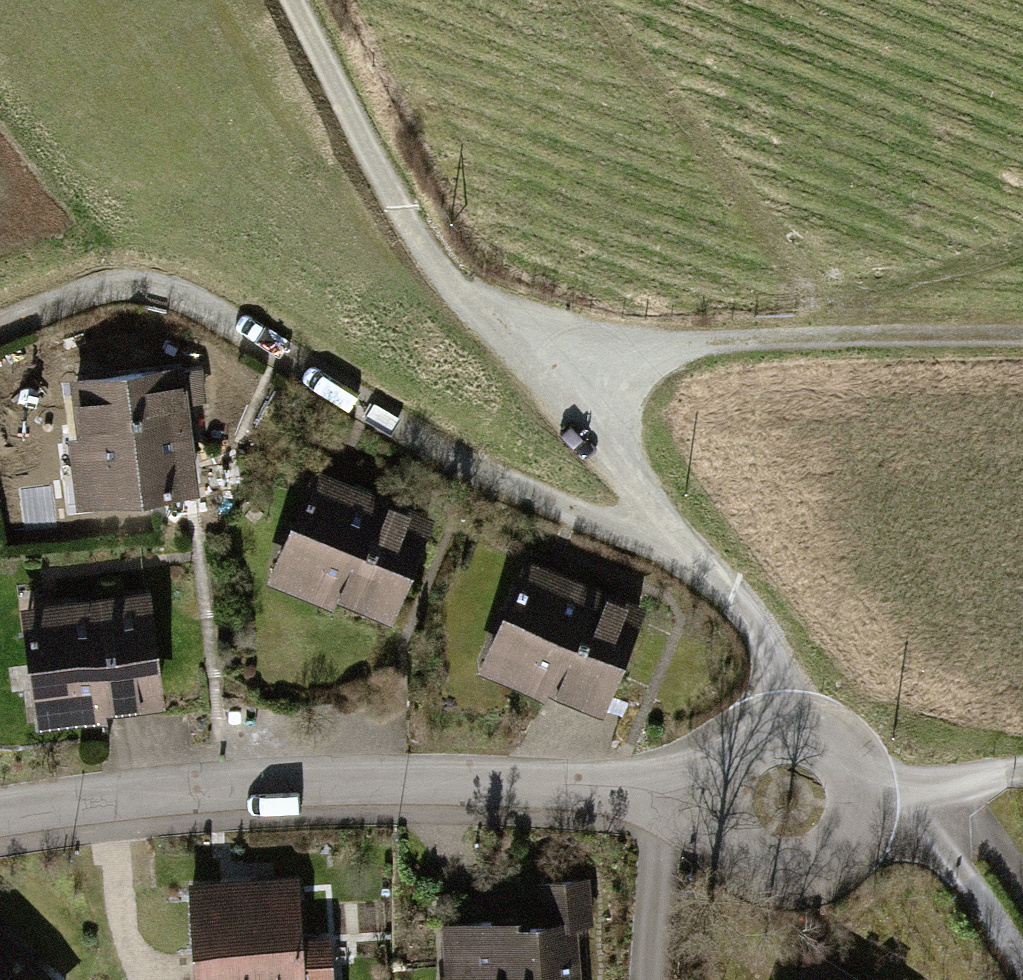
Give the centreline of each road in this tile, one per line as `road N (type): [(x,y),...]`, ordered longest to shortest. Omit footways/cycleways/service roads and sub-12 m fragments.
road 1 (track): [(0,336),(79,303),(158,290),(548,498),(685,542)]
road 2 (residential): [(0,816),(295,784),(449,778),(700,792)]
road 3 (track): [(793,712),(753,615),(504,334)]
road 4 (track): [(504,334),(455,288),(353,125),(294,0)]
road 5 (track): [(693,344),(1022,244)]
road 6 (track): [(693,344),(1022,341)]
road 7 (residential): [(875,806),(853,743),(793,712),(738,726),(717,746),(700,792)]
road 8 (residential): [(703,829),(740,875),(798,888),(851,860),(875,806)]
road 9 (track): [(548,498),(588,471),(623,391),(693,344)]
road 10 (residential): [(875,806),(936,840),(1022,960)]
road 11 (track): [(504,334),(693,344)]
road 12 (residential): [(703,829),(652,866),(647,979)]
road 13 (track): [(1022,772),(873,784)]

